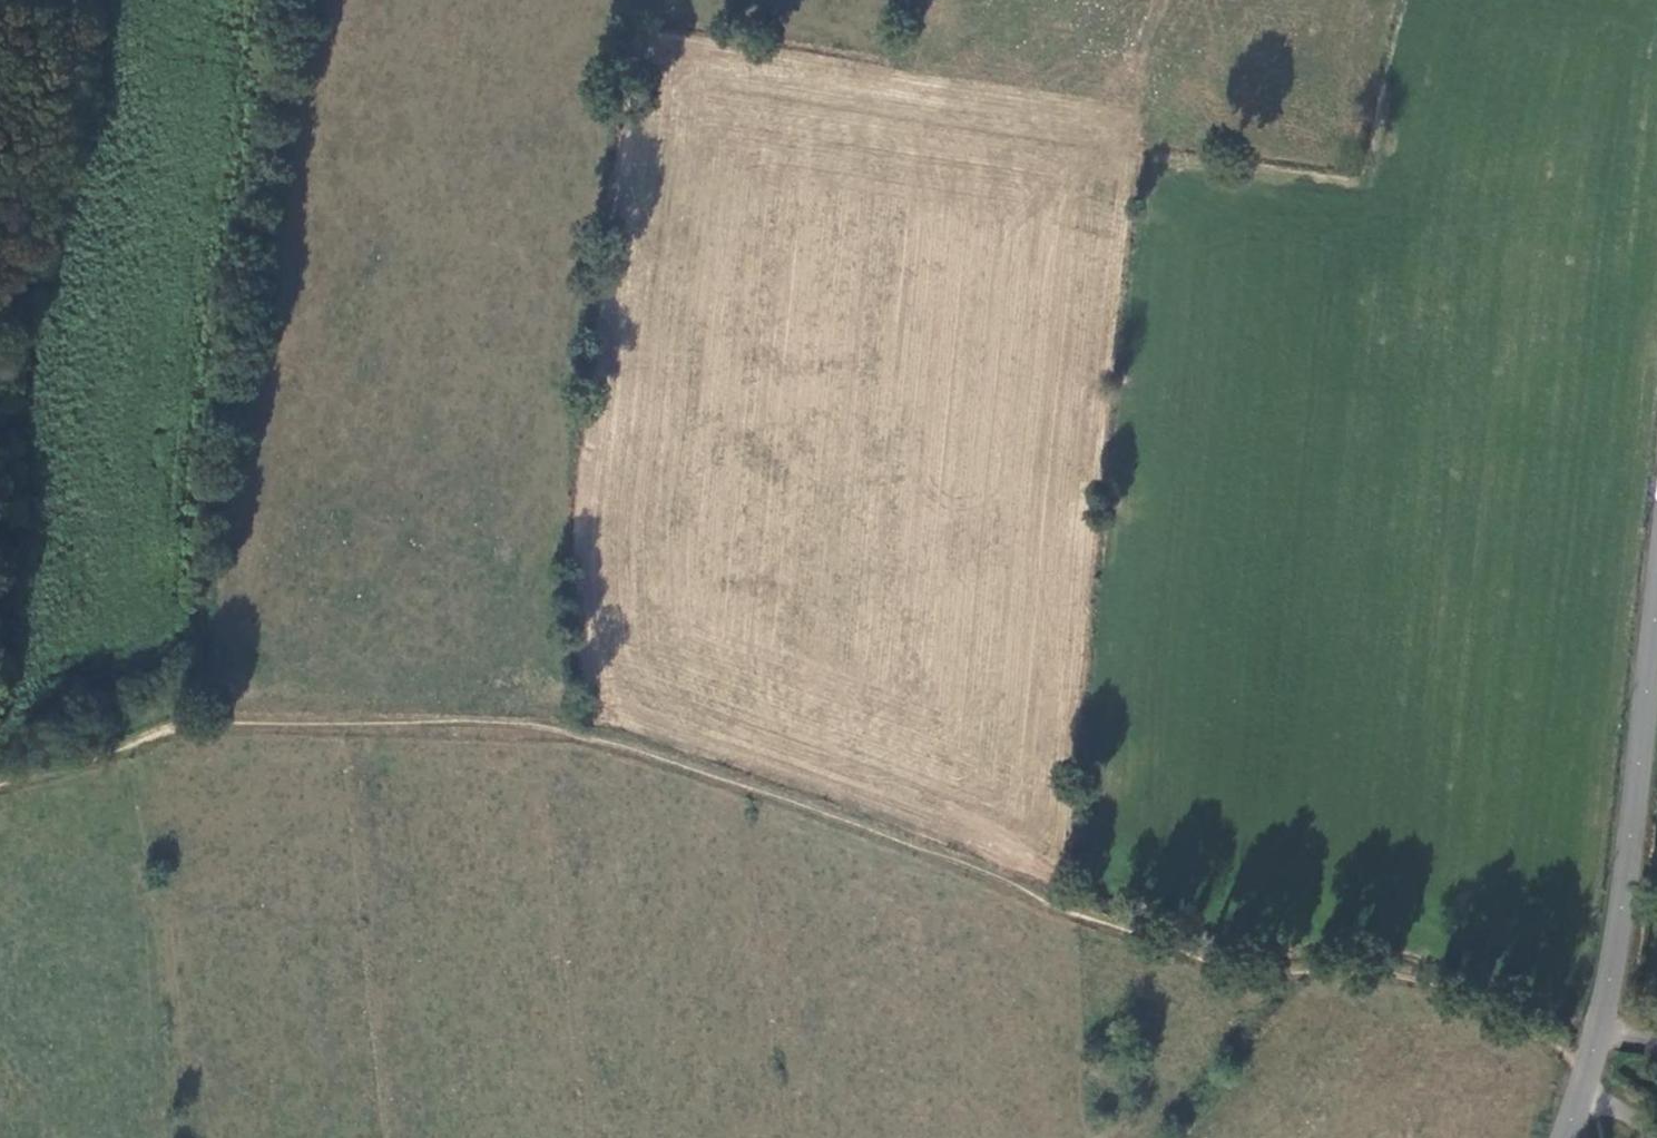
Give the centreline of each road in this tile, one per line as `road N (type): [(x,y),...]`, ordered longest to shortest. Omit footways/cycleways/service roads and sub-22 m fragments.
road 1 (tertiary): [(1563,1137),(1609,979),(1656,599)]

